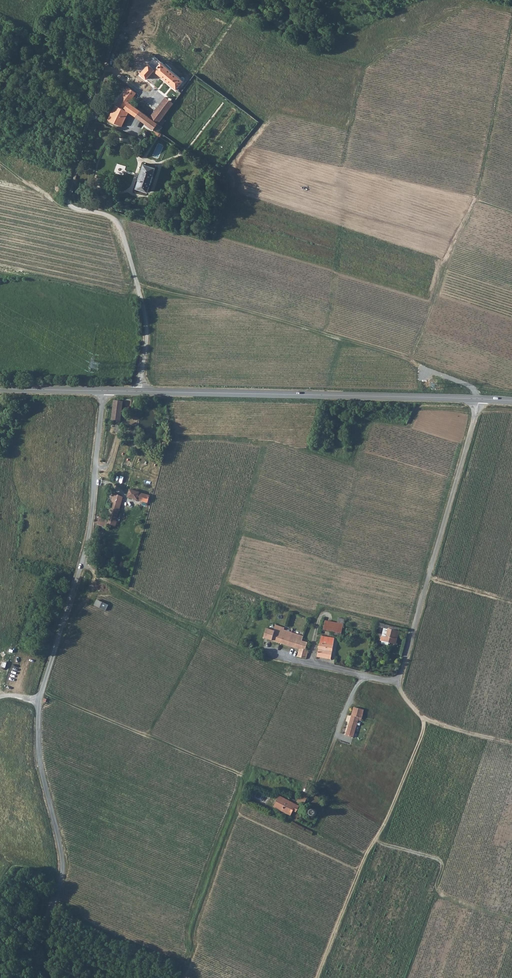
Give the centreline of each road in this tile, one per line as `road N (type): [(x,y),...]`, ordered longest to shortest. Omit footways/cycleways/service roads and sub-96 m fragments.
road 1 (unclassified): [(53,977),(44,926),(63,870),(38,714),(89,536),(103,391)]
road 2 (track): [(0,697),(48,696),(239,776),(186,931),(189,966)]
road 3 (unclassified): [(266,652),(383,680),(398,677),(478,399)]
road 4 (tertiary): [(103,391),(478,399)]
road 5 (track): [(316,977),(424,718)]
road 6 (track): [(266,652),(80,569)]
road 7 (track): [(373,841),(439,861),(440,897),(511,921)]
road 8 (track): [(55,898),(92,925),(189,966),(185,977)]

